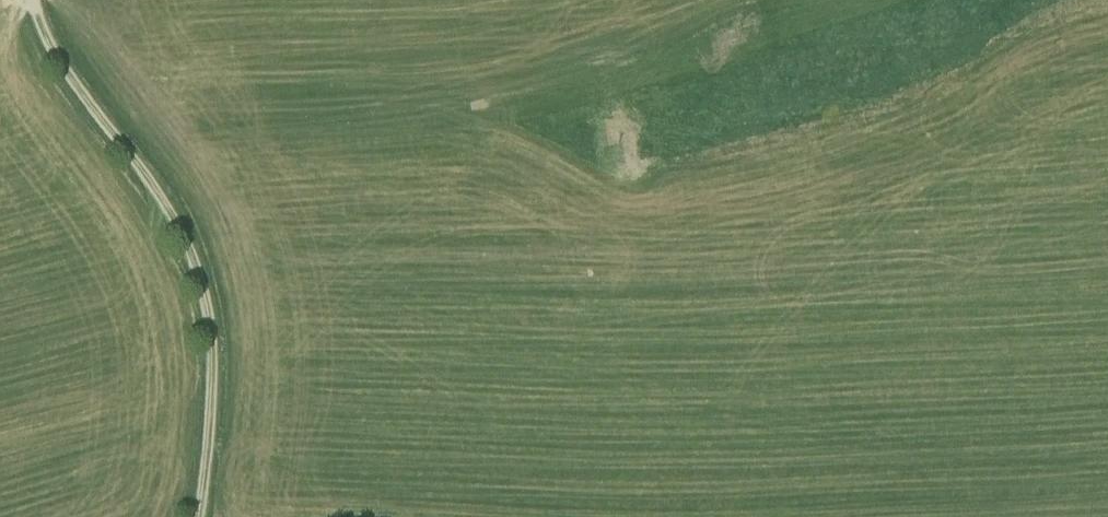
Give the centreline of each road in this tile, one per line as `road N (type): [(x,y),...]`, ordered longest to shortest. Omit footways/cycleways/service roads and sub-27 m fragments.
road 1 (track): [(199,516),(213,387),(199,270),(170,210),(47,41),(33,0)]

